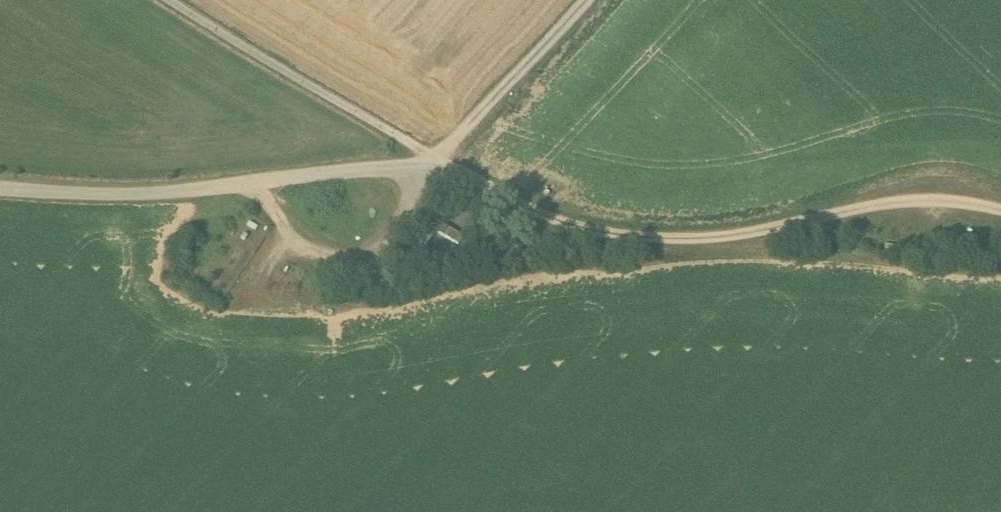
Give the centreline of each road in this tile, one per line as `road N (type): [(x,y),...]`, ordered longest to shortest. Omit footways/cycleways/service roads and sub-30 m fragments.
road 1 (track): [(1000,218),(914,204),(735,250),(614,247),(546,233),(175,0)]
road 2 (track): [(587,0),(440,164),(103,205),(0,198)]

